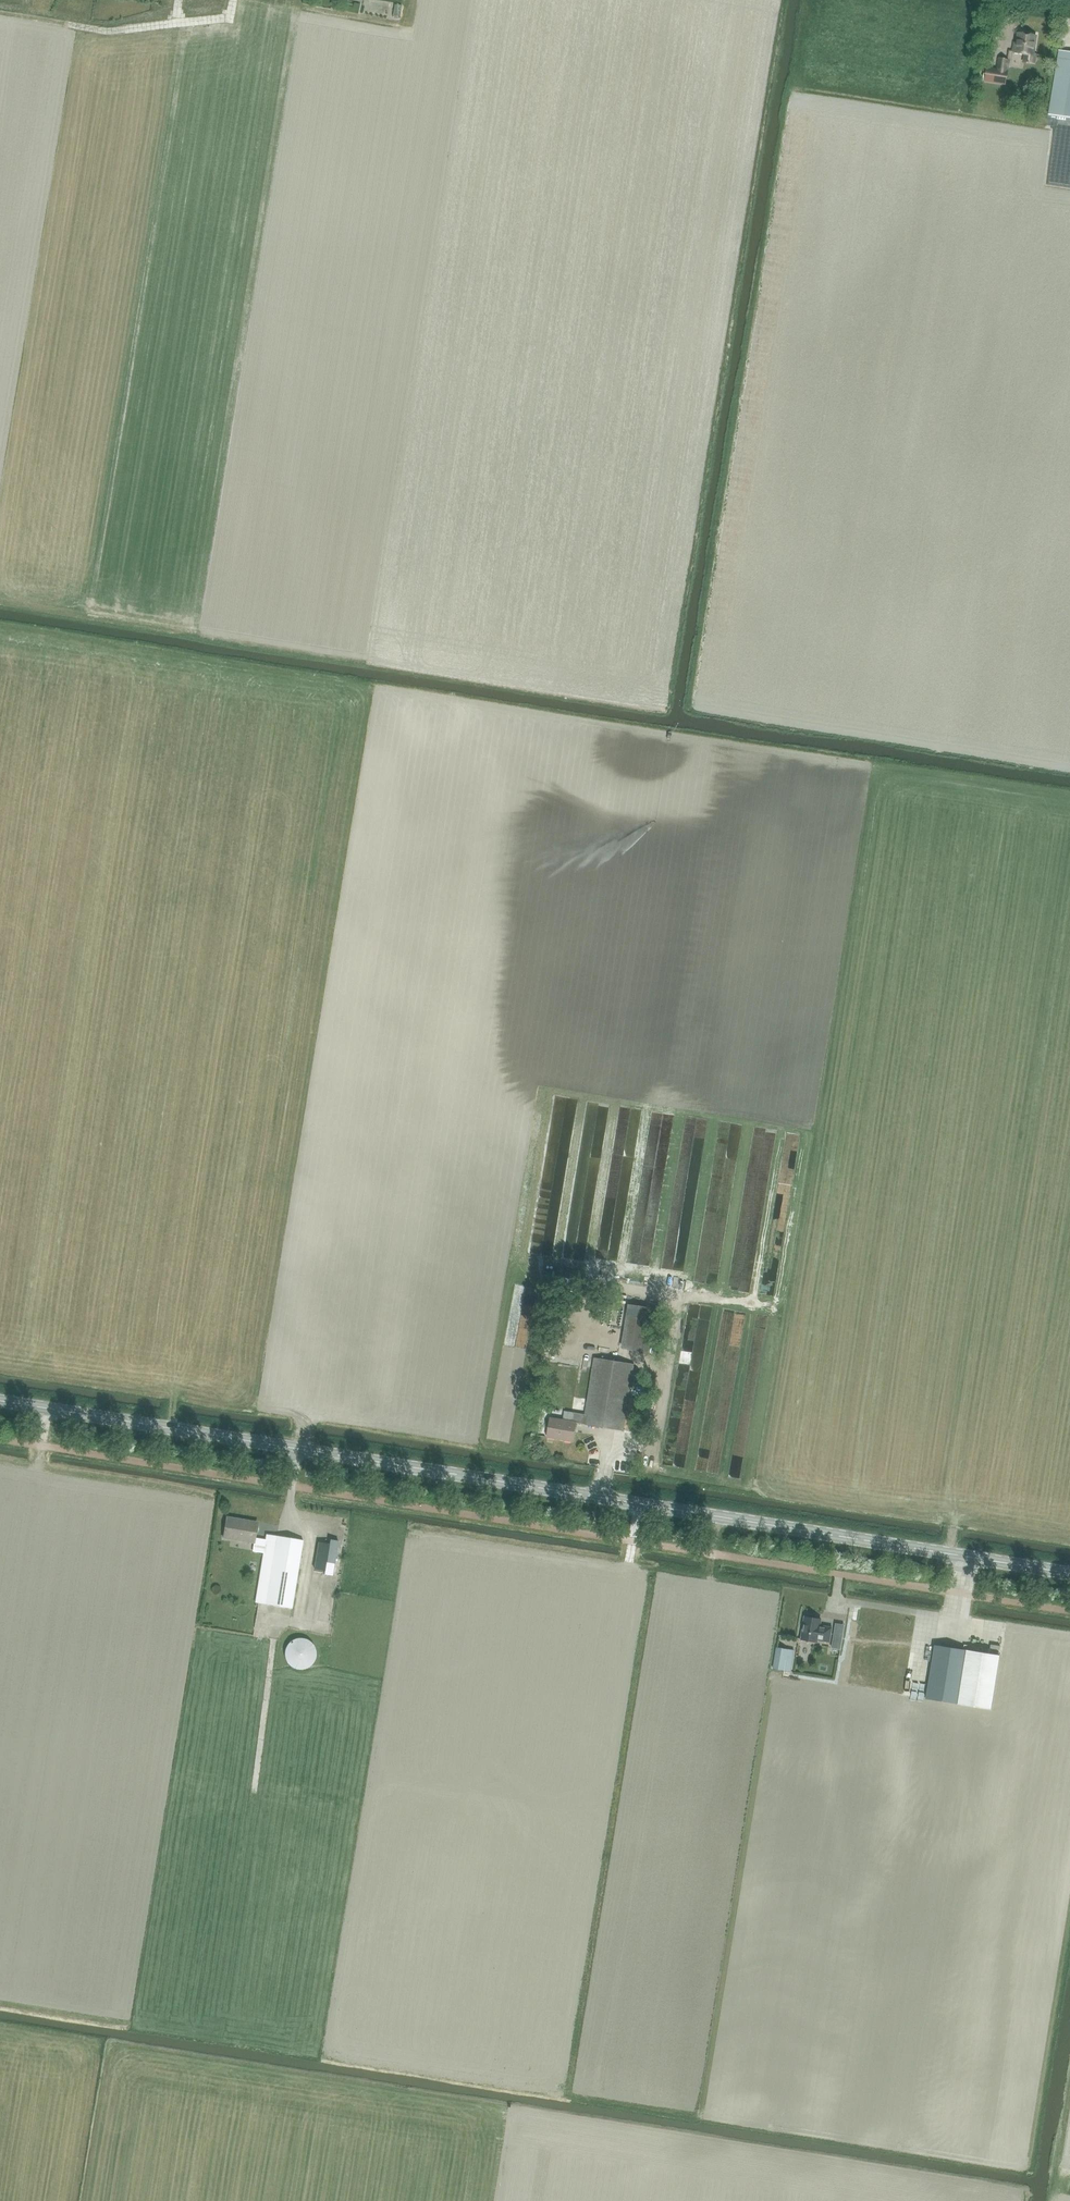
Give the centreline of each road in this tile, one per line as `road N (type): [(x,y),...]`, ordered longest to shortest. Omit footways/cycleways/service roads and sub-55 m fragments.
road 1 (tertiary): [(1069,1575),(0,1401)]

